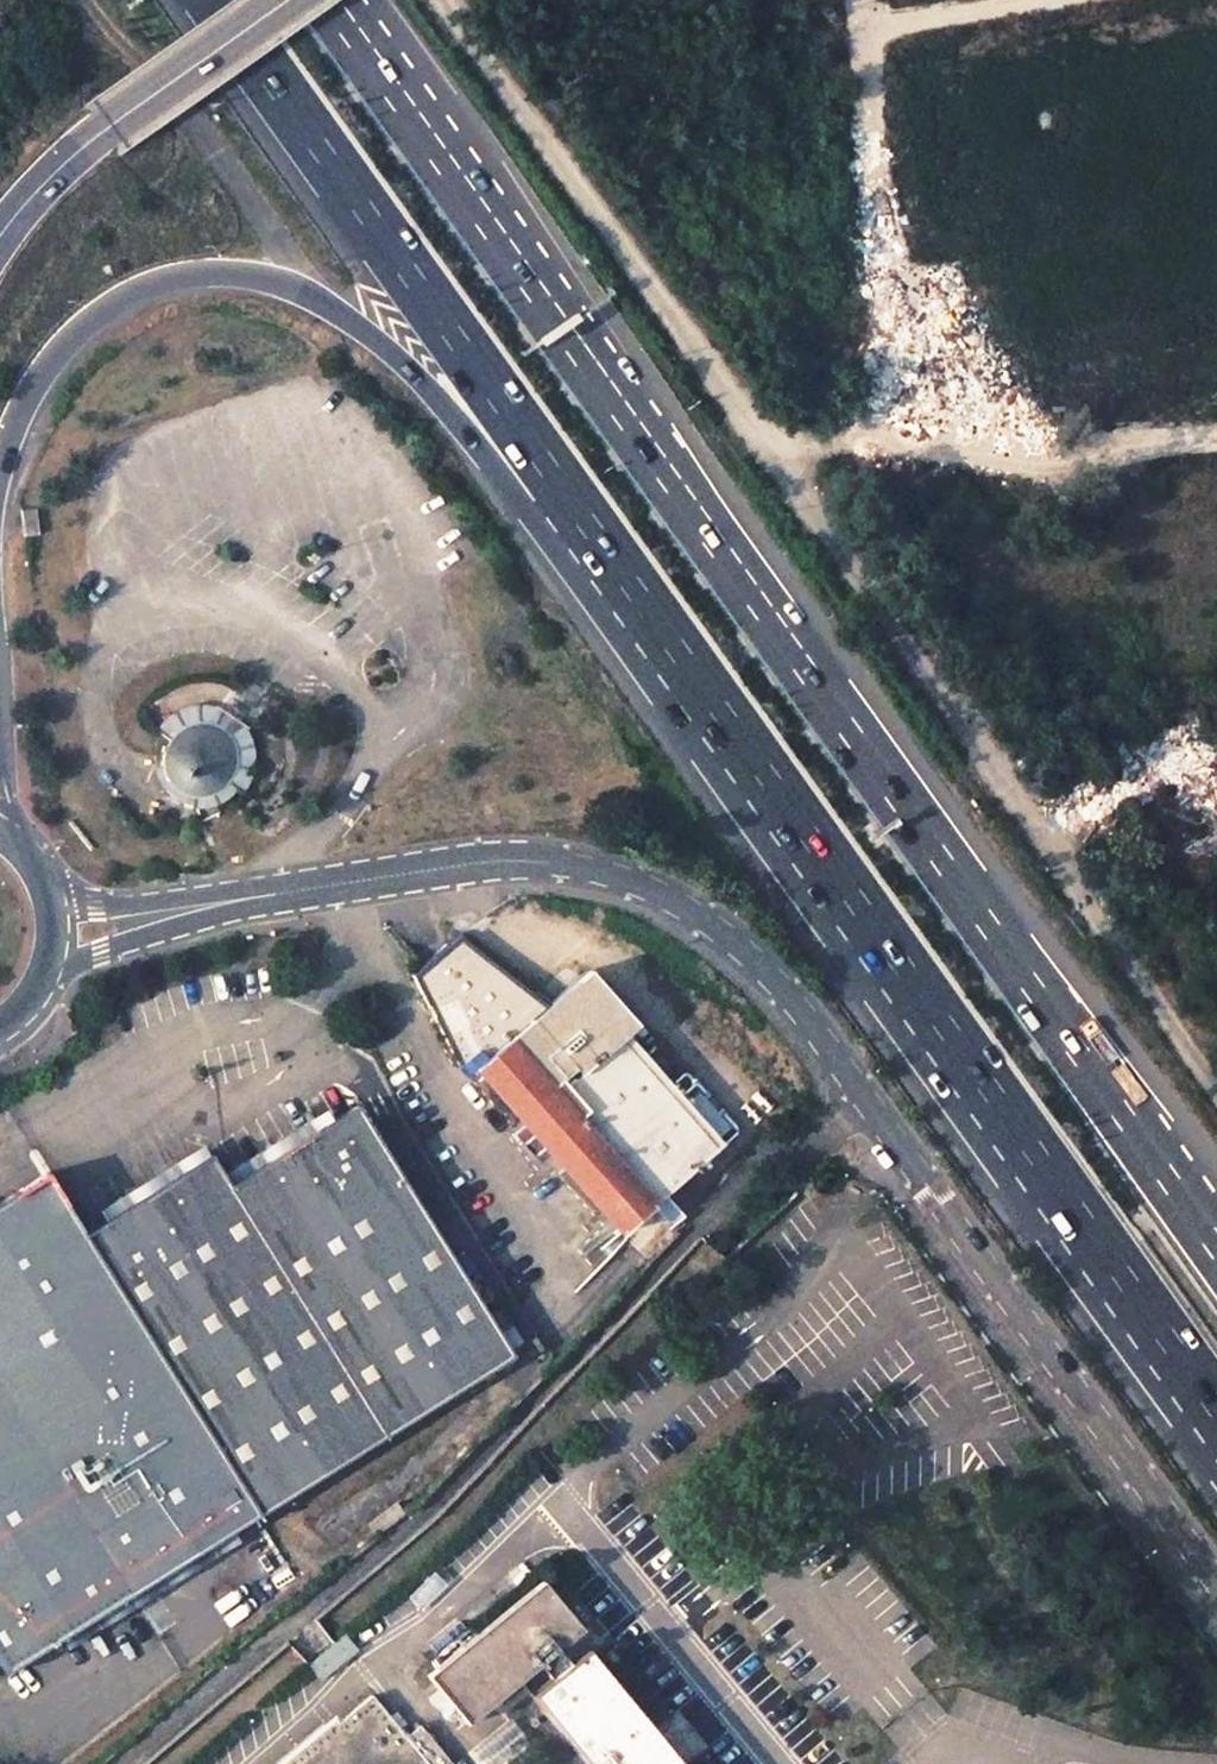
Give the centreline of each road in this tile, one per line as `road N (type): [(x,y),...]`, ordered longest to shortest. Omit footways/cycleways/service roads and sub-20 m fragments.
road 1 (residential): [(444,0),(1216,1095)]
road 2 (unclassified): [(1216,1588),(858,1091),(750,957),(649,889),(545,859),(461,863),(348,883)]
road 3 (trunk): [(1216,1255),(562,328)]
road 4 (trunk): [(660,622),(1216,1406)]
road 5 (trunk): [(0,461),(35,382),(110,306),(180,277),(267,279),(341,315),(422,381),(660,622)]
road 6 (trunk): [(216,0),(660,622)]
road 7 (trunk): [(562,328),(327,0)]
road 8 (trunk): [(562,328),(358,0)]
road 9 (tertiary): [(285,0),(59,167),(0,236)]
road 10 (unclassified): [(46,977),(348,883)]
road 11 (unclassified): [(348,883),(83,907),(53,897)]

